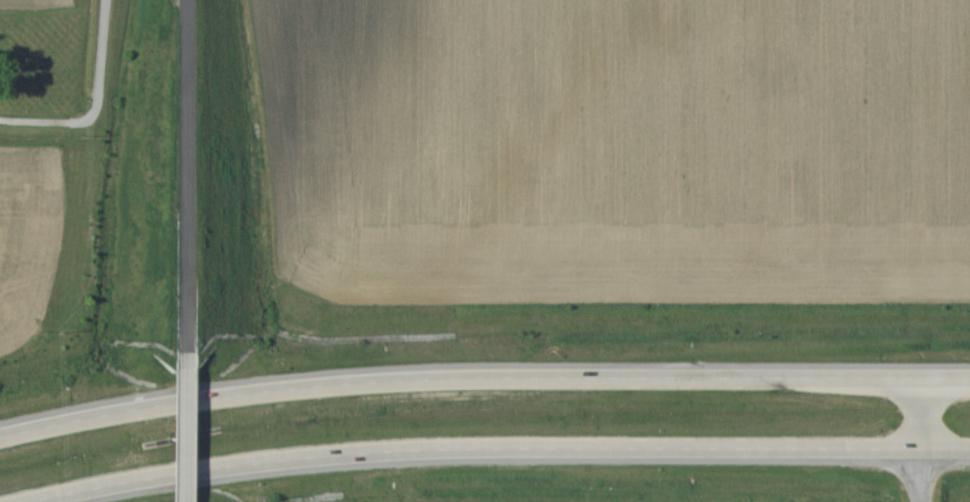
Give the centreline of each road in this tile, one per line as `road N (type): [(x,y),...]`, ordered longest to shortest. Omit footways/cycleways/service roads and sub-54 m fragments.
road 1 (trunk): [(969,377),(393,378),(233,393),(0,436)]
road 2 (trunk): [(37,501),(265,458),(427,442),(969,446)]
road 3 (residential): [(177,367),(188,0)]
road 4 (residential): [(177,501),(177,367)]
road 5 (residential): [(918,501),(914,376)]

